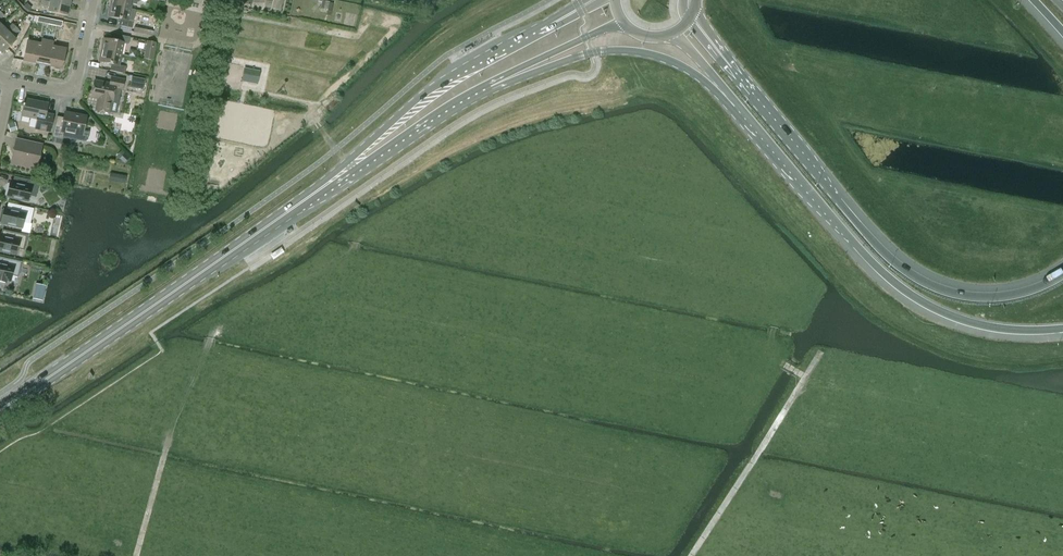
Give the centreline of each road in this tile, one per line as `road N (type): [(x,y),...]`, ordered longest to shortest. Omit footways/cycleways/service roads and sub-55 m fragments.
road 1 (motorway): [(1062,274),(1023,293),(976,297),(915,277),(869,236),(719,59)]
road 2 (motorway): [(736,104),(877,267),(923,304),(996,331),(1062,330)]
road 3 (primary): [(0,409),(328,183)]
road 4 (primary): [(547,23),(425,93),(328,183)]
road 5 (track): [(690,555),(805,377),(784,364)]
road 6 (motorway): [(518,72),(632,51),(684,67),(736,104)]
road 7 (primary): [(328,183),(518,72)]
road 8 (residential): [(10,81),(71,88),(92,0)]

